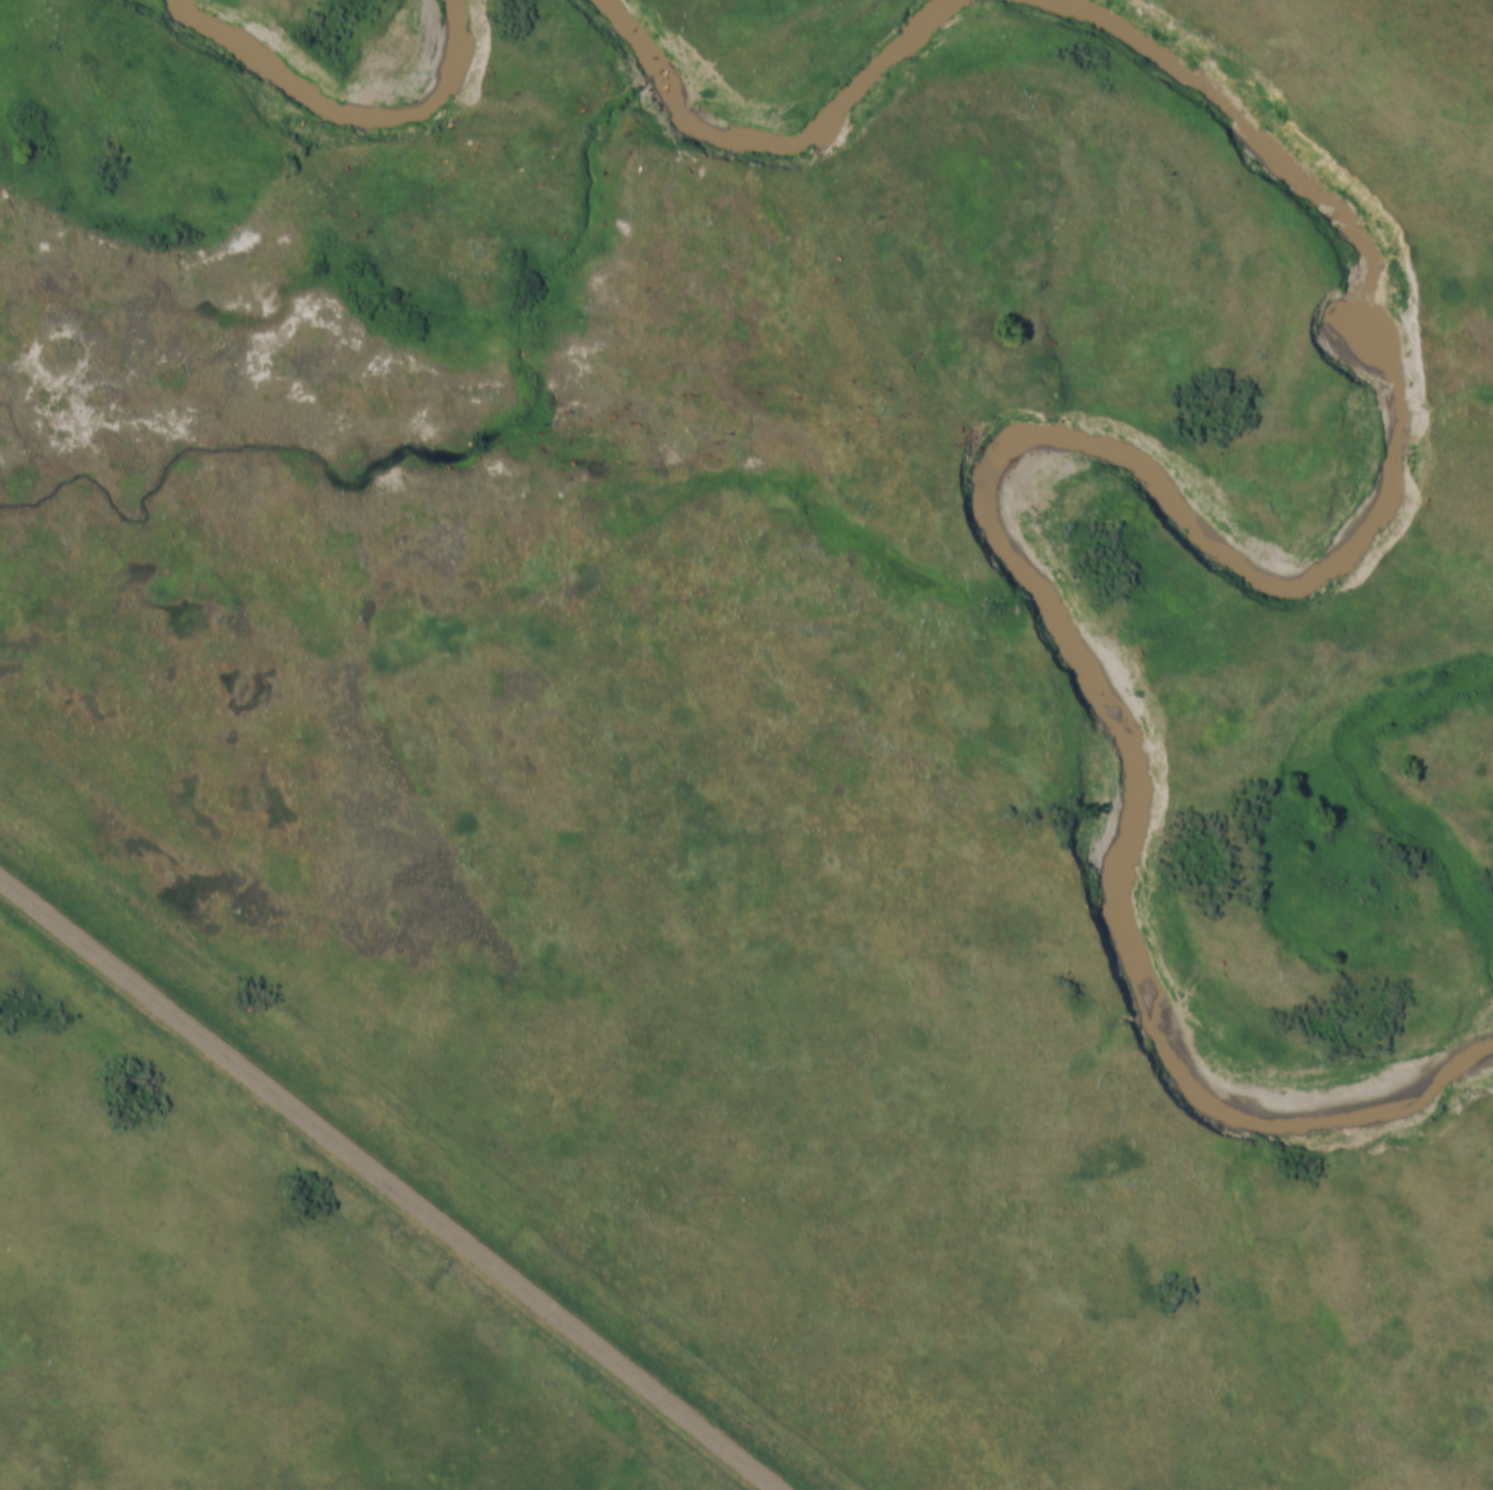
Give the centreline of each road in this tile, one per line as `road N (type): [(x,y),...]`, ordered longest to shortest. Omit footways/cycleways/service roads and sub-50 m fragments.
road 1 (tertiary): [(0,875),(783,1489)]

